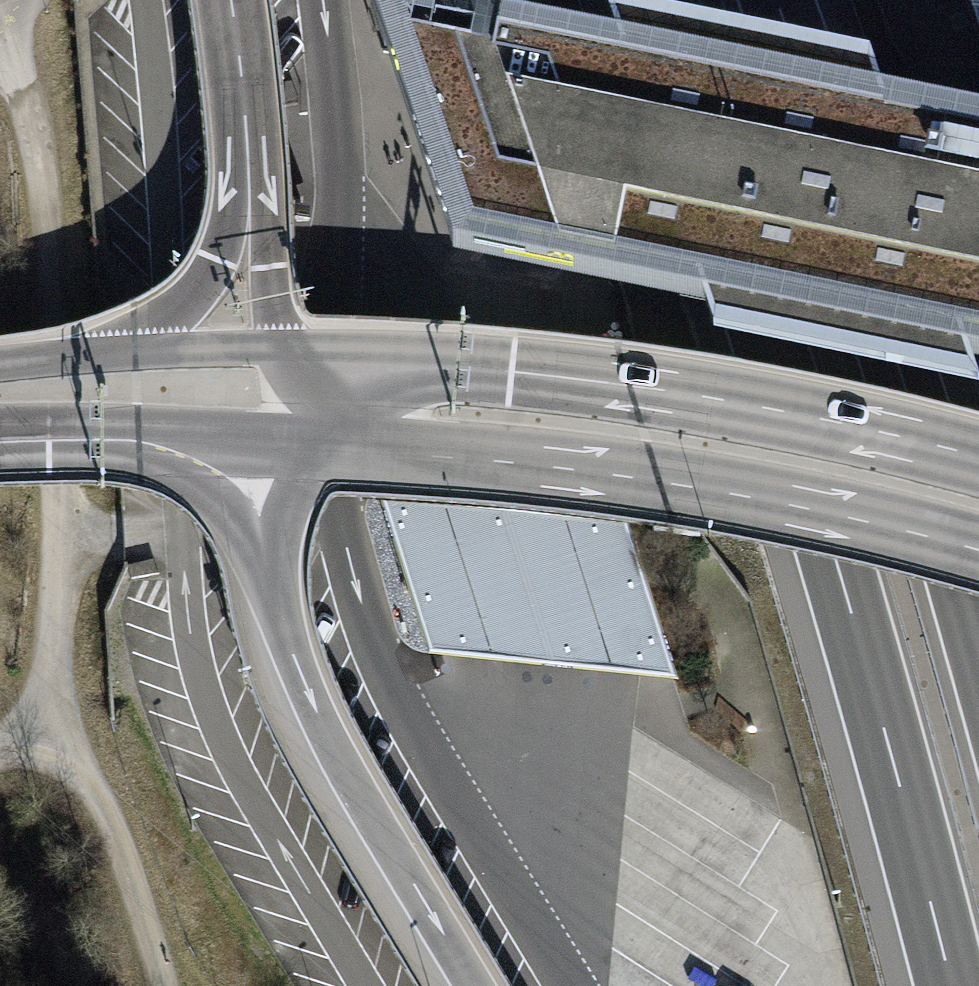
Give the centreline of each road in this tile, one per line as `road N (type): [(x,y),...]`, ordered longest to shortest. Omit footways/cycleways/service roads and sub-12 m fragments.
road 1 (motorway): [(654,0),(839,577),(952,985)]
road 2 (track): [(11,18),(37,163),(61,544),(49,750),(104,792),(166,985)]
road 3 (motorway): [(978,634),(777,0)]
road 4 (secondary): [(401,450),(750,498),(978,553)]
road 5 (secondary): [(978,458),(763,409),(515,372)]
road 6 (motorway): [(277,603),(327,741),(474,985)]
road 7 (motorway): [(55,433),(123,447),(205,492),(237,523),(277,603)]
road 8 (secondary): [(55,433),(136,422),(334,436)]
road 9 (motorway): [(226,0),(245,241)]
road 10 (secondary): [(515,372),(286,347)]
road 11 (motorway): [(334,436),(286,507),(276,546),(277,603)]
road 12 (motorway): [(515,372),(417,393),(355,419)]
road 13 (motorway): [(245,241),(211,286),(132,355)]
road 14 (secondary): [(286,347),(132,355)]
road 15 (secondary): [(132,355),(0,374)]

